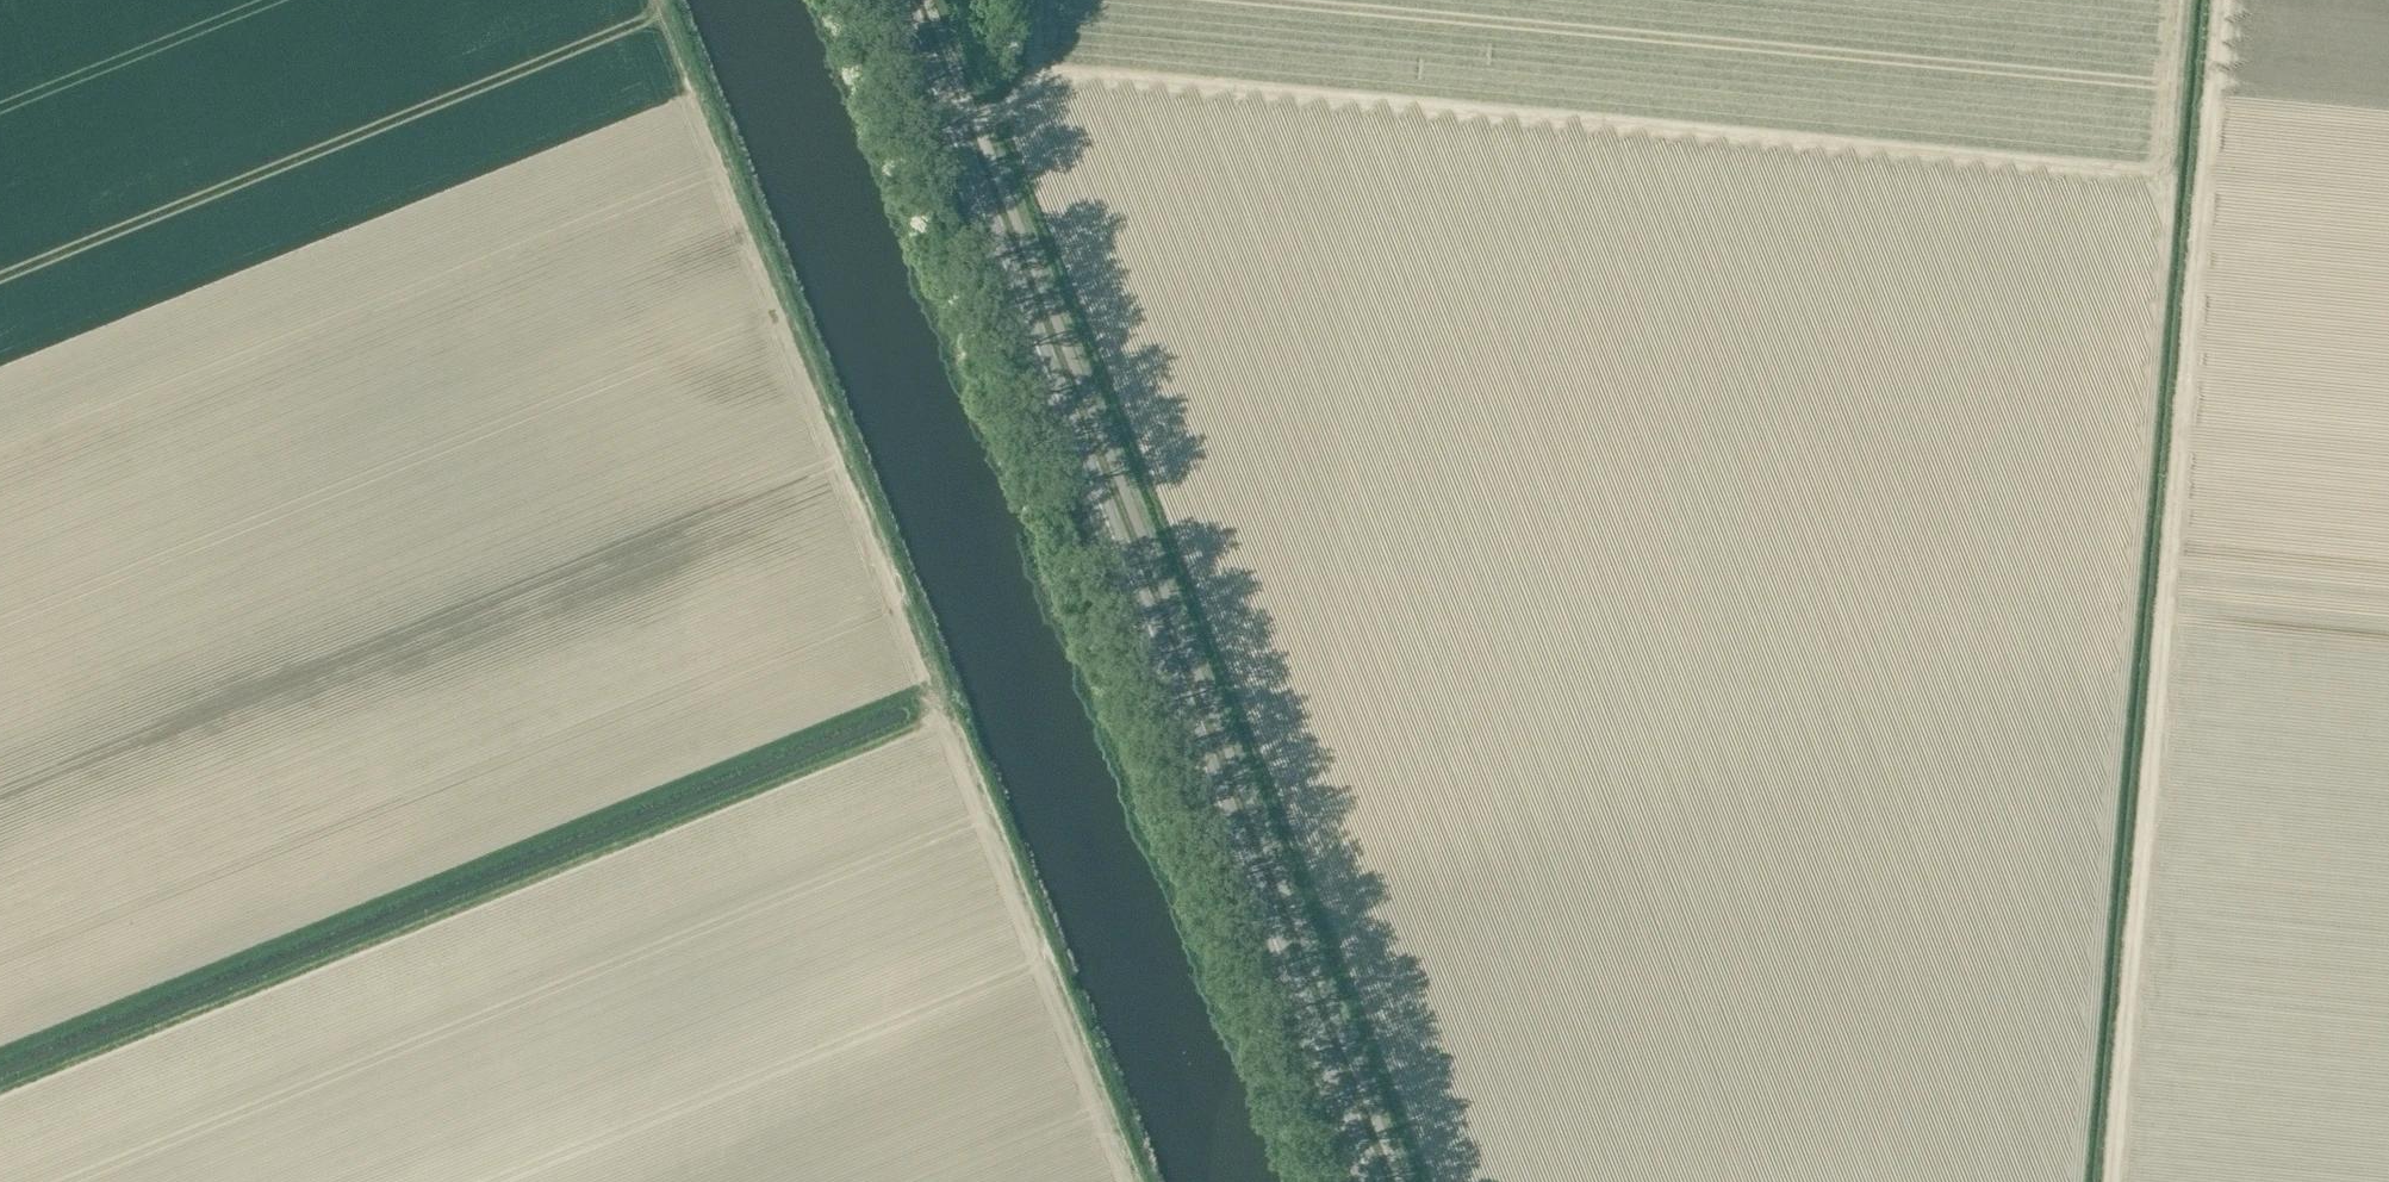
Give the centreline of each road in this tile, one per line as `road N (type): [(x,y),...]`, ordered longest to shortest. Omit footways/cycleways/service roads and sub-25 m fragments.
road 1 (tertiary): [(1370,1181),(895,0)]
road 2 (track): [(2113,1181),(2221,0)]

